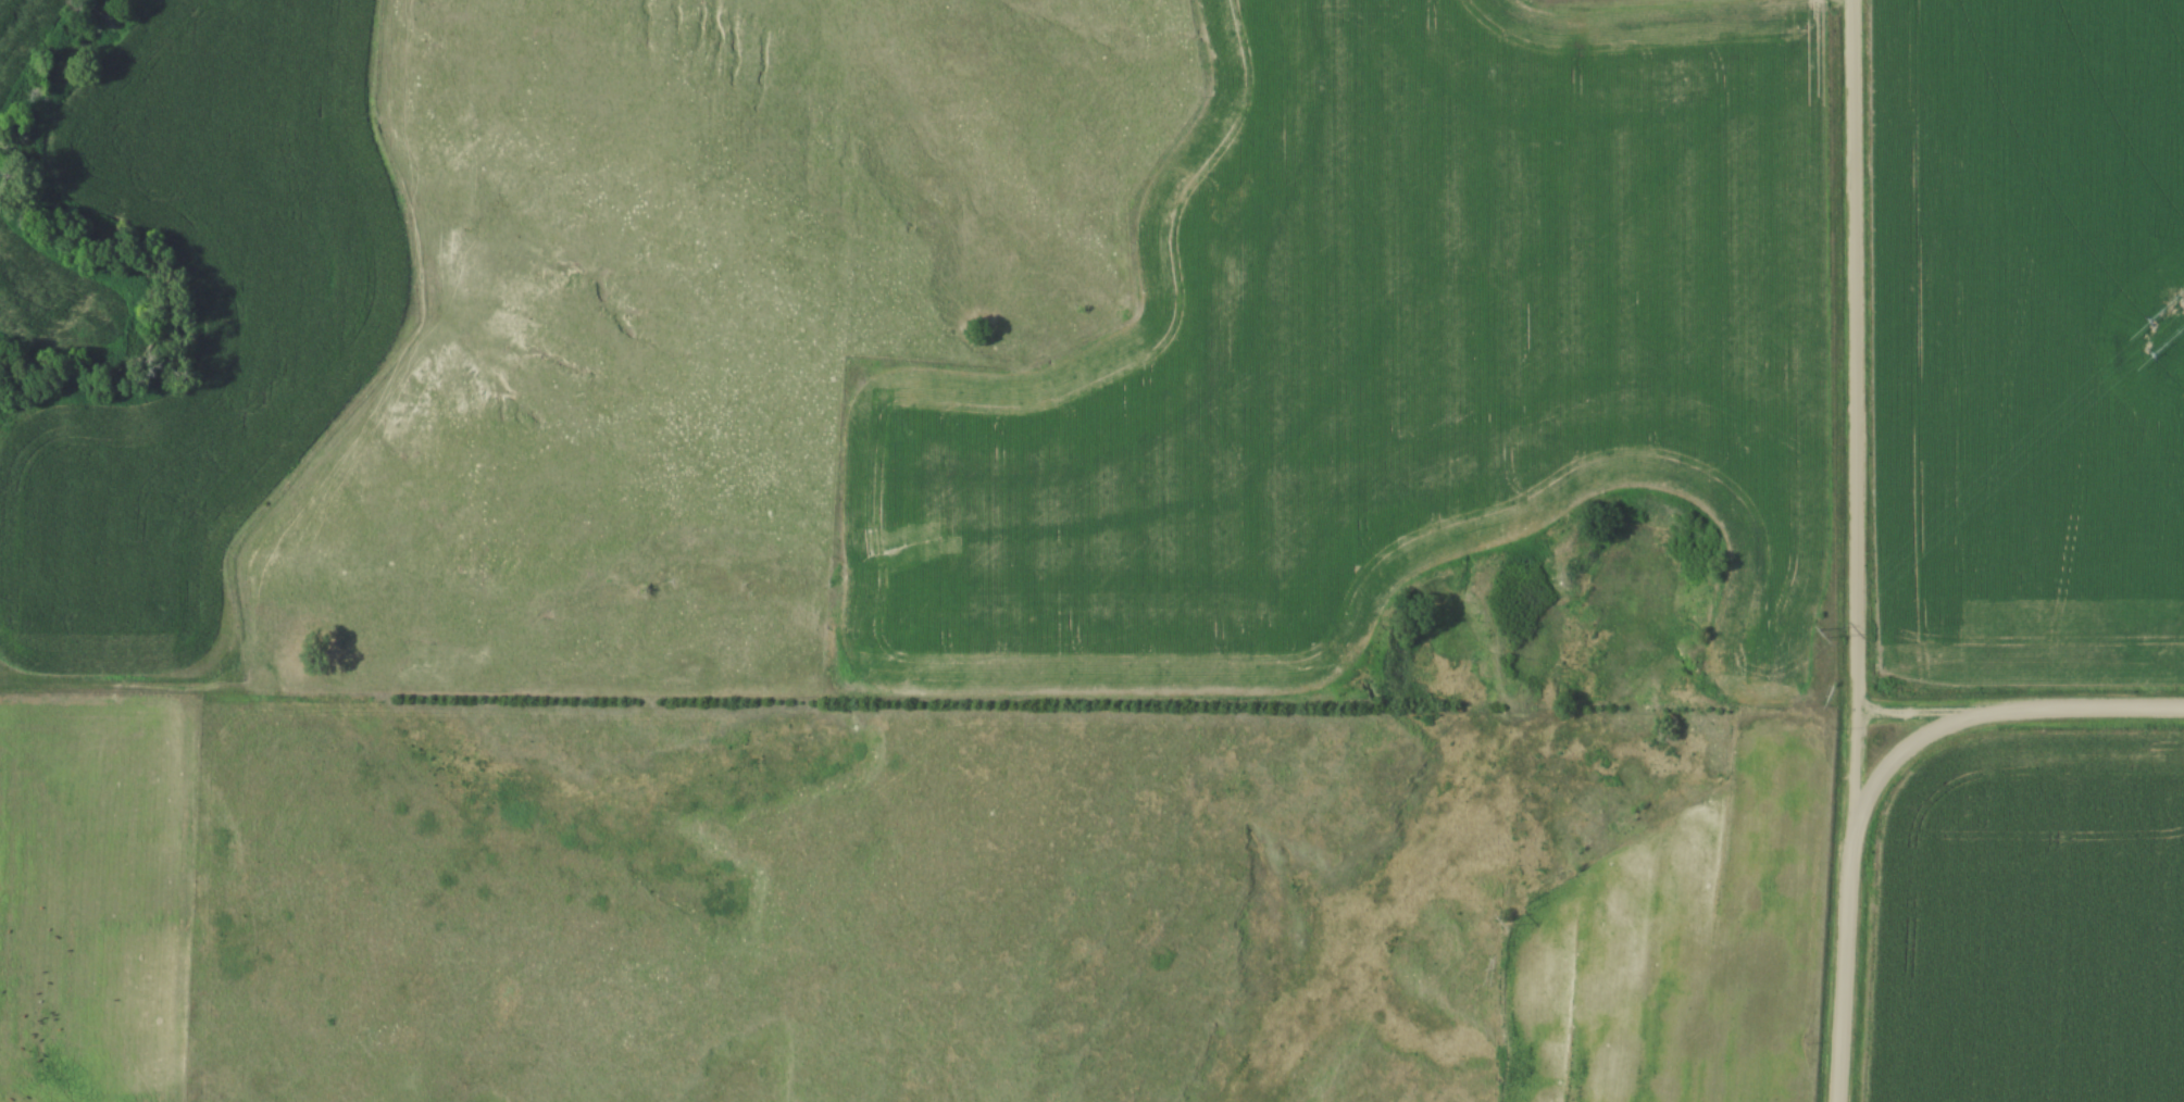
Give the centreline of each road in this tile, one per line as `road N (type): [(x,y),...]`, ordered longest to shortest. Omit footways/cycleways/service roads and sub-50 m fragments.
road 1 (residential): [(1847,0),(1848,830)]
road 2 (tertiary): [(1848,830),(1867,785),(1893,753),(1938,721),(2015,709),(2183,711)]
road 3 (tertiary): [(1848,830),(1833,1101)]
road 4 (residential): [(1852,706),(2015,709)]

